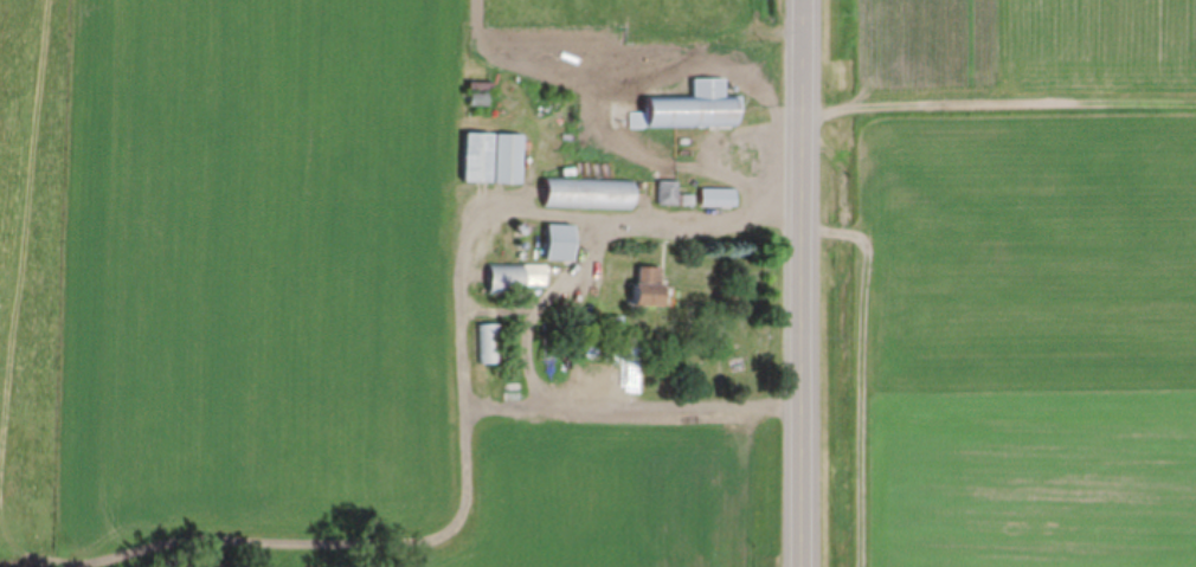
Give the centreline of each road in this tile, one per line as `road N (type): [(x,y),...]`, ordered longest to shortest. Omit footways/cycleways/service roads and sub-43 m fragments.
road 1 (residential): [(807,0),(808,566)]

